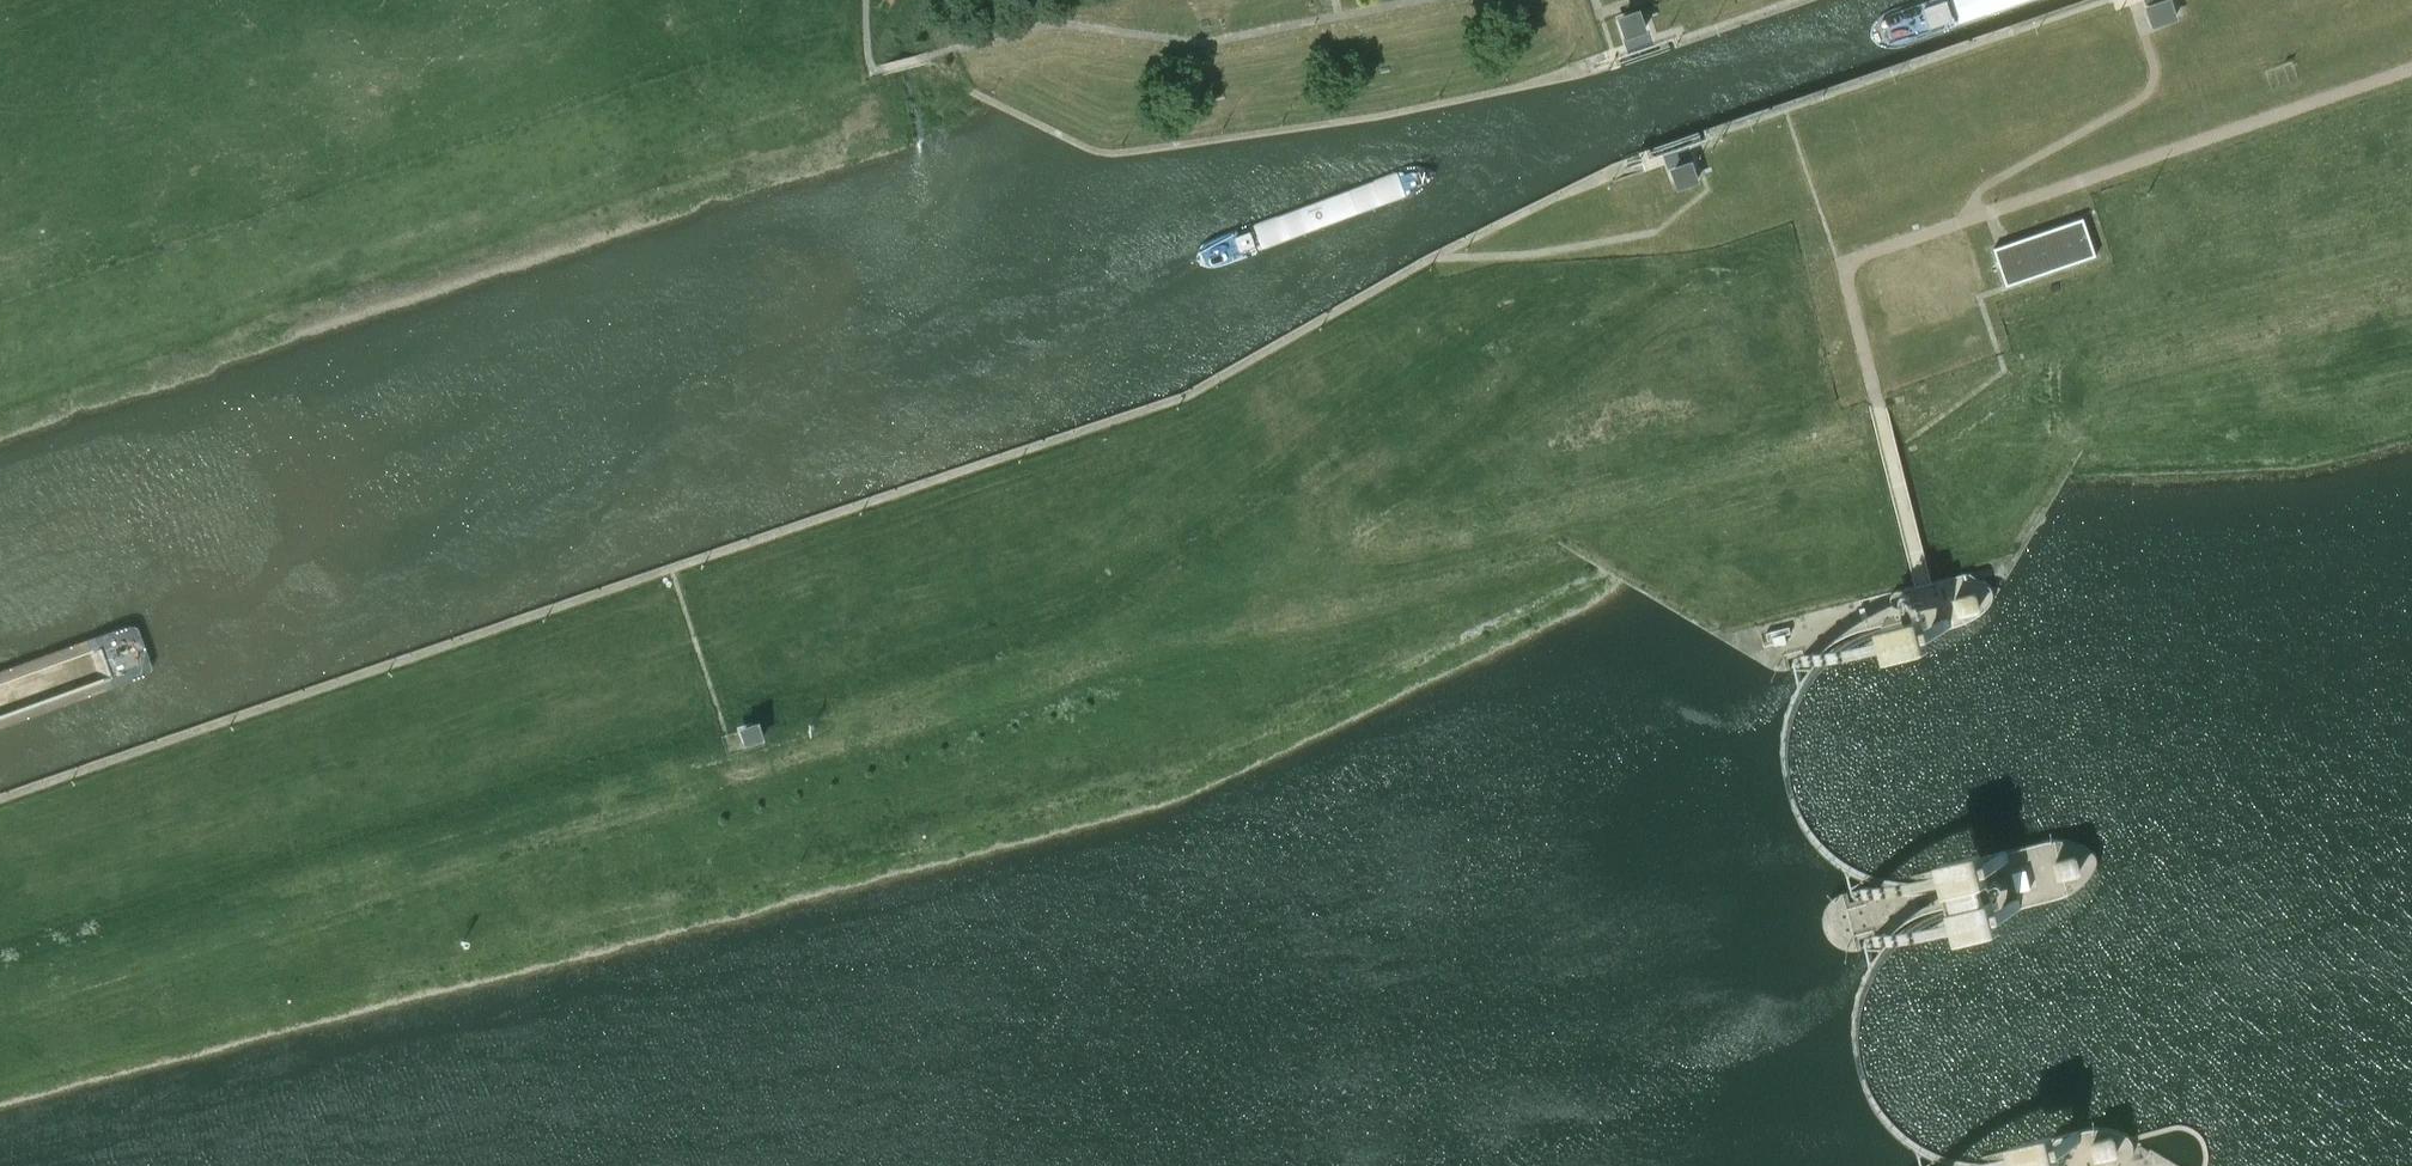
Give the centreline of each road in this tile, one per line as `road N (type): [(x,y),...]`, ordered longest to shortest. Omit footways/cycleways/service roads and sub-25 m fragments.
road 1 (track): [(867,0),(872,73),(1048,25),(1206,44),(1421,0)]

